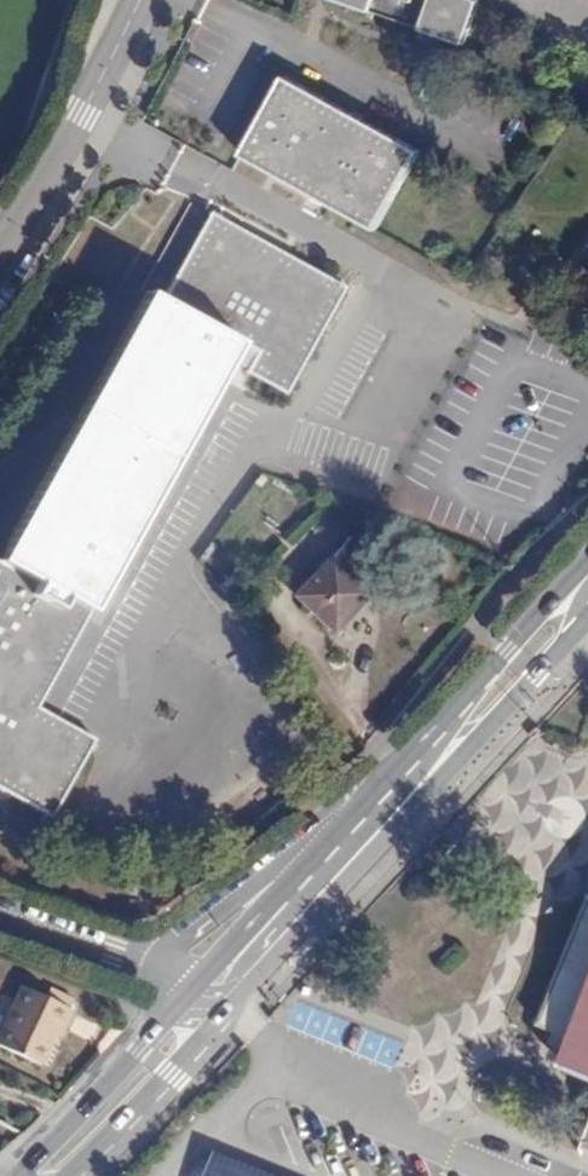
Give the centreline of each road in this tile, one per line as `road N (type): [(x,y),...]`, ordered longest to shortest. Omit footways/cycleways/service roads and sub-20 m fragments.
road 1 (primary): [(587,587),(217,995)]
road 2 (tertiary): [(138,0),(83,113),(0,245)]
road 3 (primary): [(217,995),(38,1175)]
road 4 (residential): [(0,912),(159,967),(217,995)]

